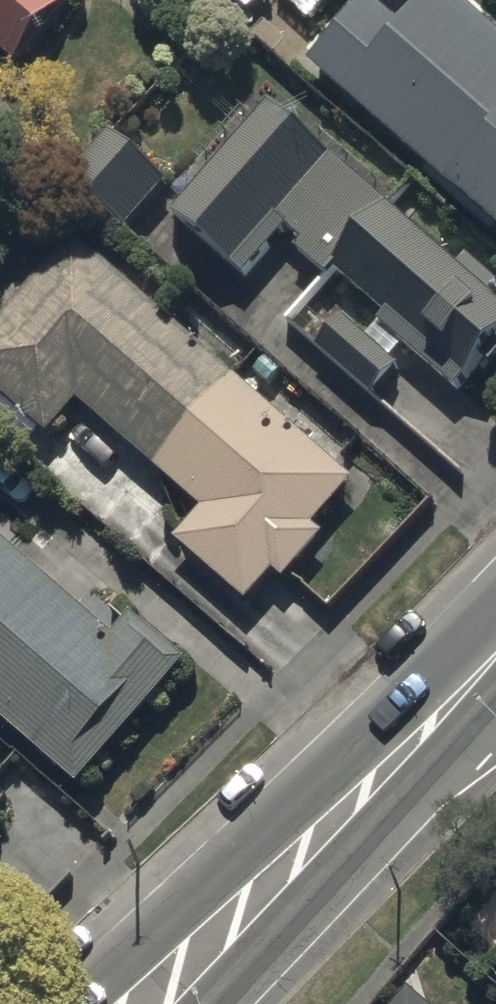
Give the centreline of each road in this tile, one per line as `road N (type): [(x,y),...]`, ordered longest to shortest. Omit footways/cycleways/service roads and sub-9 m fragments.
road 1 (secondary): [(69,1003),(495,630)]
road 2 (secondary): [(495,654),(189,1003)]

